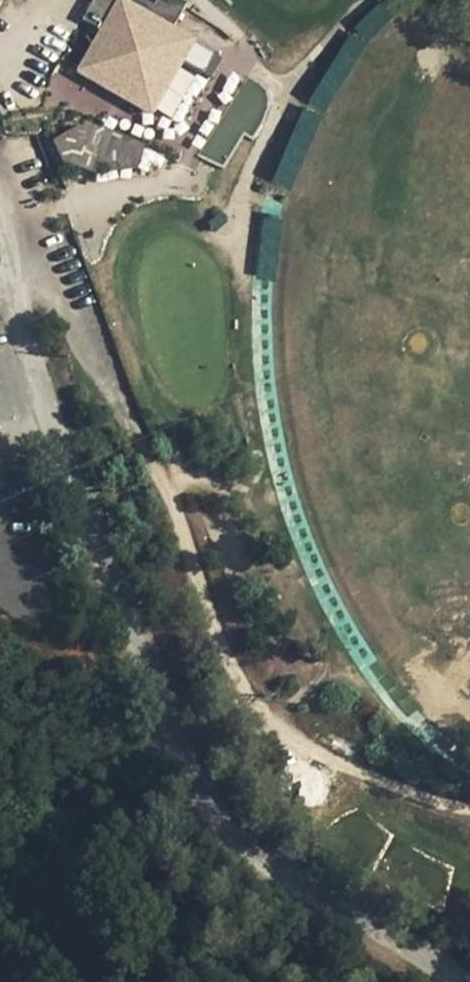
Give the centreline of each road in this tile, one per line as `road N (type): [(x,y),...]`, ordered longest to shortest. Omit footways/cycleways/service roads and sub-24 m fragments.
road 1 (track): [(469,812),(302,745),(246,686),(118,396),(20,222),(151,182),(184,180)]
road 2 (residential): [(0,247),(116,604),(209,830),(447,981)]

